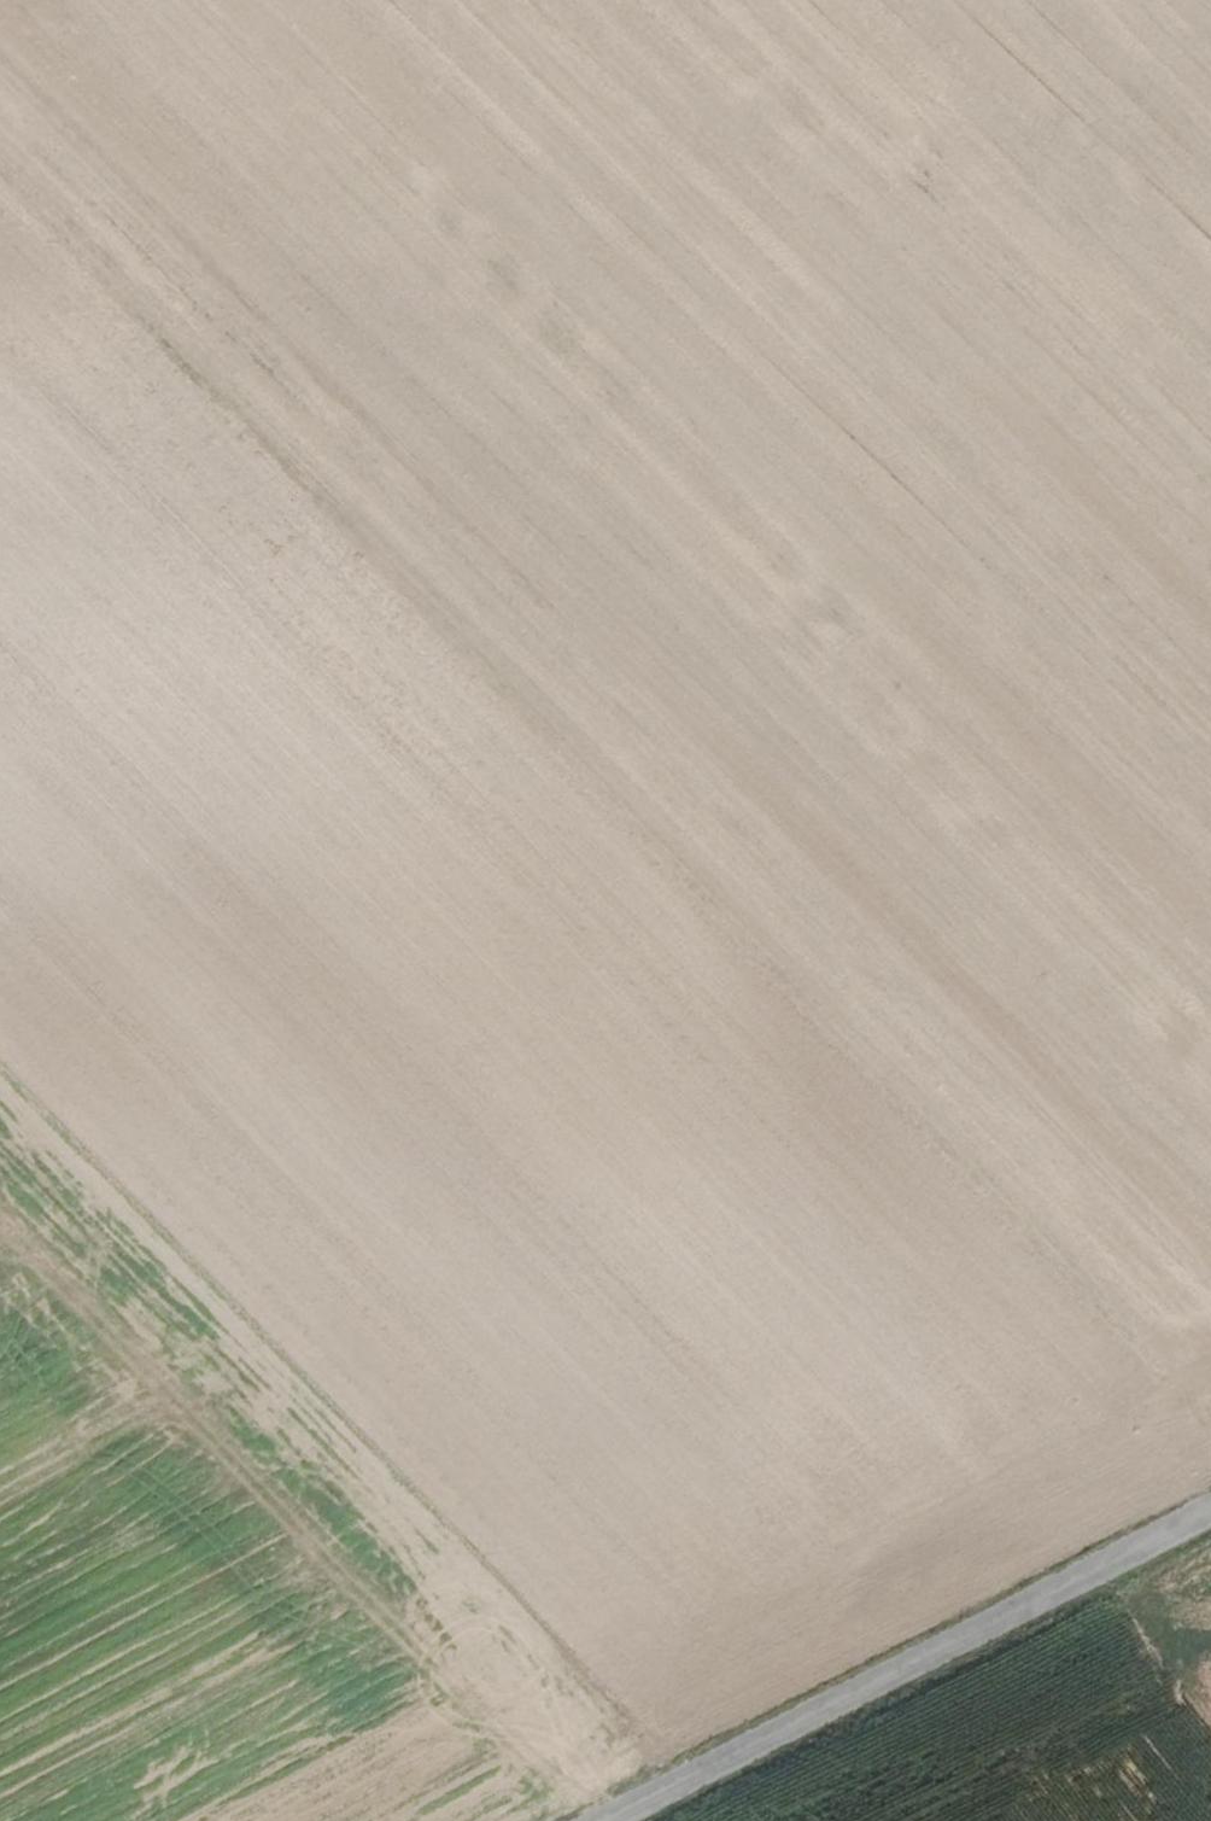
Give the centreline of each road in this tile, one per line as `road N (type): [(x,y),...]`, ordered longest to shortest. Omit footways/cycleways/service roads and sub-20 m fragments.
road 1 (unclassified): [(606,1820),(1210,1501)]

